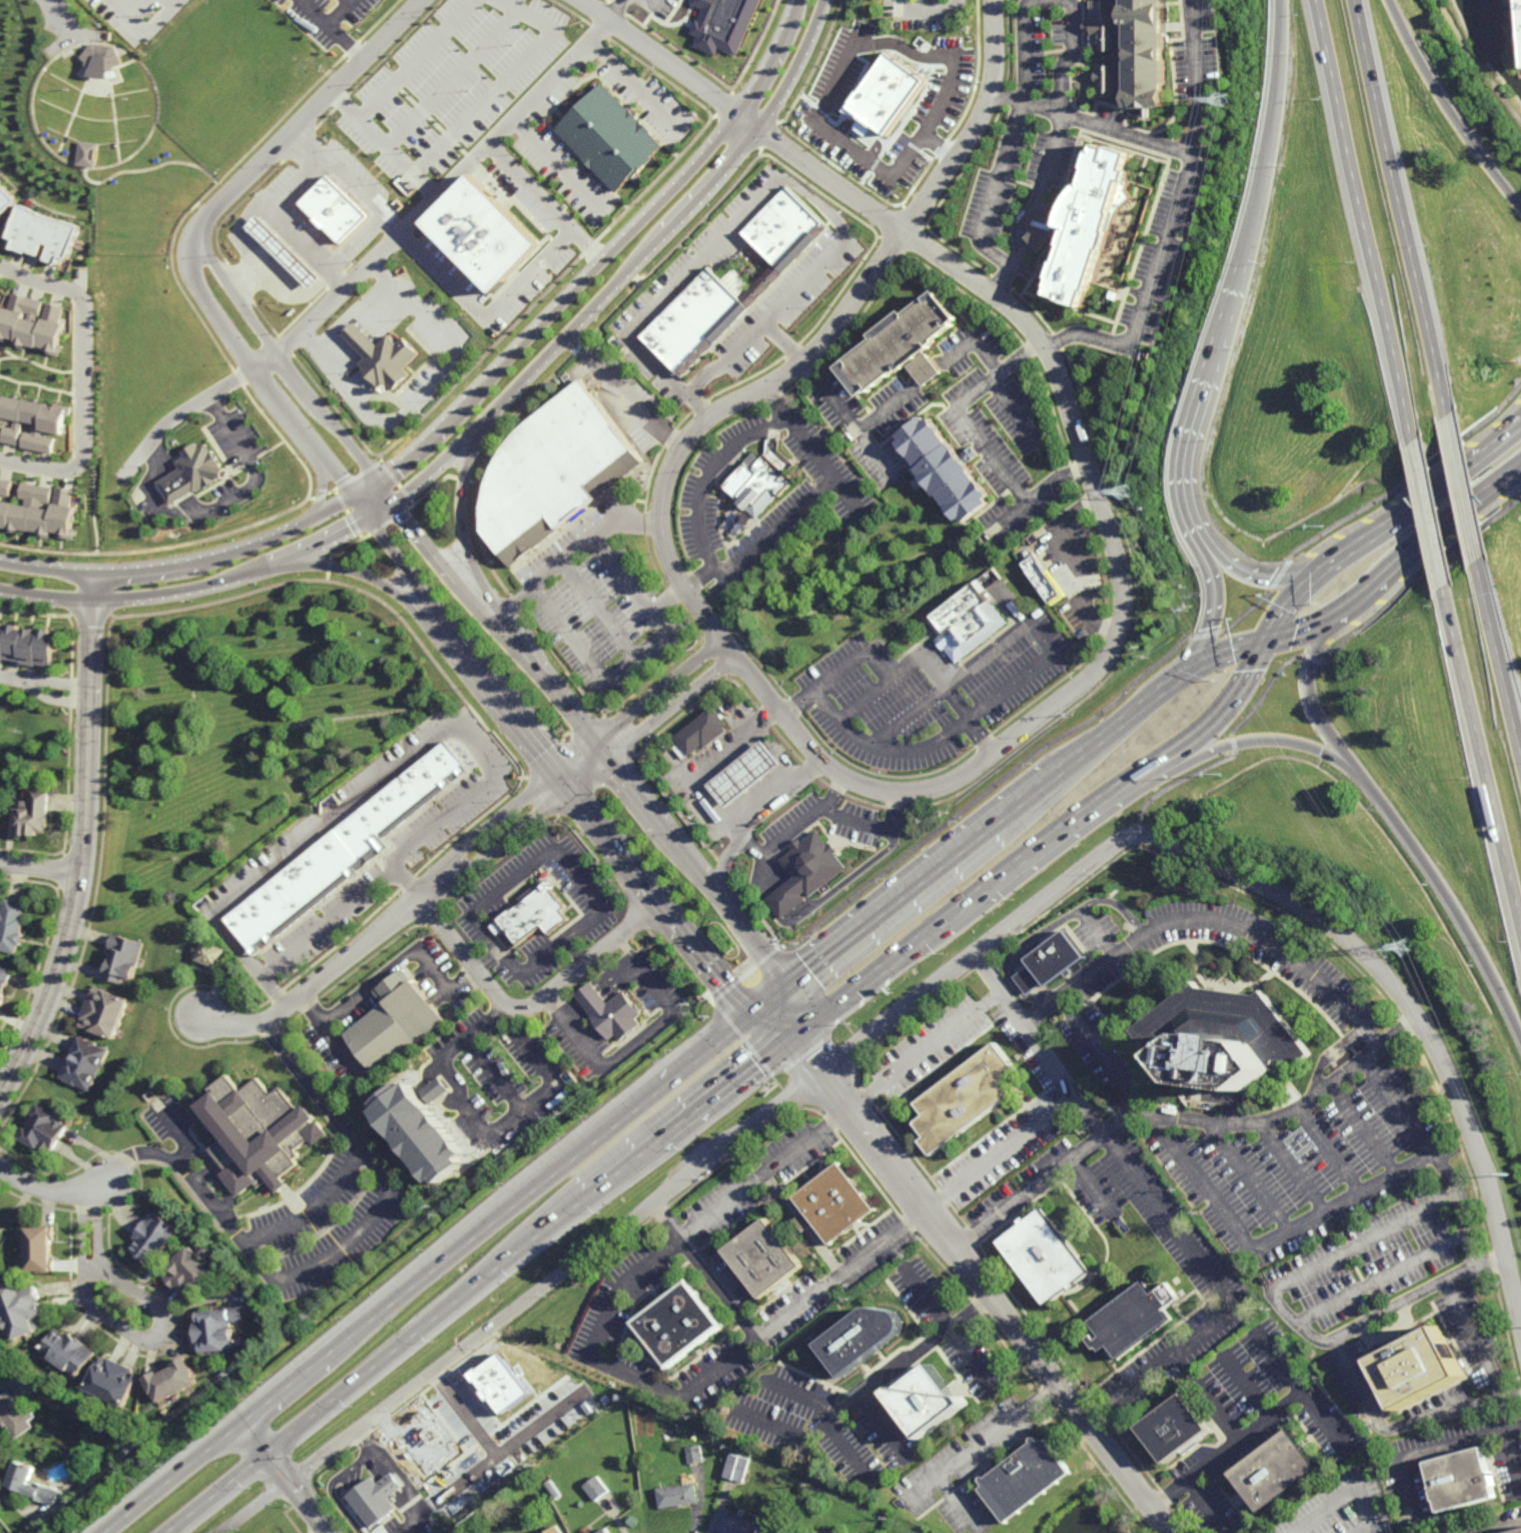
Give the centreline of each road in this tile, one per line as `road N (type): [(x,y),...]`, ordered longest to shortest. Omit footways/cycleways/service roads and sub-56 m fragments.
road 1 (residential): [(1172,1532),(824,1070),(1119,843),(1161,839),(1274,890),(1338,931),(1391,982),(1465,1113),(1520,1317)]
road 2 (residential): [(905,233),(816,352),(689,438),(671,469),(663,508),(666,547),(683,585),(823,760),(862,785),(900,793),(971,773),(1096,675),(1125,612),(1120,558),(1048,349),(1020,315),(905,233)]
road 3 (tertiary): [(799,0),(767,72),(709,152),(387,474),(284,534),(206,558),(94,574),(0,562)]
road 4 (residential): [(224,1532),(824,1070)]
road 5 (trunk): [(663,1085),(107,1532)]
road 6 (tertiary): [(351,496),(441,624),(720,978),(770,998)]
road 7 (tertiary): [(476,431),(763,130),(826,0)]
road 8 (trunk): [(170,1532),(590,1199)]
road 9 (residential): [(0,1100),(41,1022),(78,917),(91,823),(94,604)]
road 10 (motorway): [(1318,0),(1416,434)]
road 11 (tertiary): [(770,998),(762,947),(520,649)]
road 12 (tertiary): [(94,604),(195,591),(292,557),(391,501),(476,431)]
road 13 (motorway): [(1450,417),(1357,0)]
road 14 (residential): [(905,233),(580,0)]
road 15 (residential): [(447,875),(473,867),(739,656)]
road 16 (residential): [(725,639),(462,849),(447,875)]
road 17 (residential): [(83,1192),(85,1299),(152,1339),(161,1318),(97,1252),(94,1188)]
road 18 (residential): [(416,0),(203,219),(195,256)]
road 19 (residential): [(0,265),(83,299),(81,465),(44,470),(0,461)]
road 20 (motorway): [(1450,588),(1520,909)]
road 21 (residential): [(420,899),(498,998),(518,1008),(540,1000),(660,902)]
road 22 (motorway): [(1351,771),(1448,895),(1520,1036)]
road 23 (residential): [(199,1014),(241,1025),(276,1015),(447,875)]
road 24 (trunk): [(999,818),(770,998)]
road 25 (residential): [(195,256),(197,285),(268,393),(351,496)]
road 26 (residential): [(377,481),(195,256)]
road 27 (motorway): [(1283,0),(1268,170),(1246,263)]
road 28 (trunk): [(939,922),(1152,766)]
road 29 (residential): [(905,233),(986,111),(995,78),(996,0)]
road 30 (motorway): [(1520,206),(1445,103),(1390,0)]
road 31 (tertiary): [(520,649),(463,542),(458,503),(476,431)]
road 32 (trunk): [(1327,568),(1512,432)]
road 33 (tertiary): [(520,649),(473,605),(377,481)]
road 34 (motorway): [(1152,766),(1275,739),(1351,771)]
road 35 (motorway): [(1520,737),(1482,560)]
road 36 (trunk): [(797,1033),(939,922)]
road 37 (motorway): [(1340,613),(1315,643),(1307,694),(1351,771)]
road 38 (tertiary): [(278,562),(356,572),(441,624)]
road 39 (trunk): [(658,1144),(797,1033)]
road 40 (residential): [(252,369),(382,251)]
road 41 (residential): [(252,369),(177,418),(124,481)]
road 42 (trunk): [(1152,766),(1211,725),(1265,641)]
road 43 (trunk): [(1181,675),(1052,777)]
road 44 (motorway): [(1208,381),(1185,477),(1203,538)]
road 45 (motorway): [(1416,434),(1450,588)]
road 46 (residential): [(268,393),(319,474),(318,504),(307,522)]
road 47 (motorway): [(1482,560),(1450,417)]
road 48 (motorway): [(1203,538),(1214,612),(1181,675)]
road 49 (trunk): [(770,998),(663,1085)]
road 50 (motorway): [(1203,538),(1253,576),(1327,568)]
road 51 (tertiary): [(327,1532),(244,1423)]
road 52 (motorway): [(1246,263),(1208,381)]
road 53 (trunk): [(1520,464),(1424,540)]

